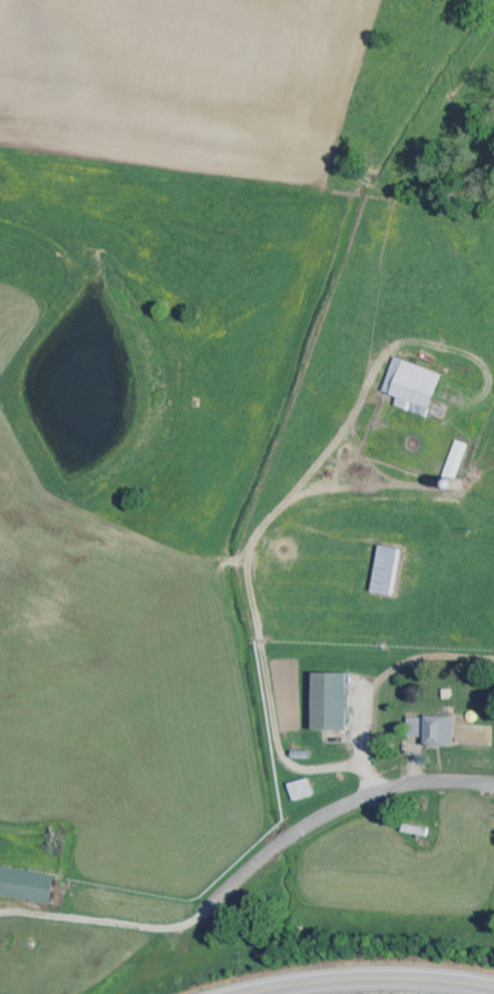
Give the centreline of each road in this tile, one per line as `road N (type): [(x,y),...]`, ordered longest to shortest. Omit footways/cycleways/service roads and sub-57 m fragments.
road 1 (residential): [(456,780),(315,688),(219,645),(180,637)]
road 2 (residential): [(493,782),(432,780),(350,802),(220,898)]
road 3 (secondary): [(493,993),(430,981),(258,993)]

